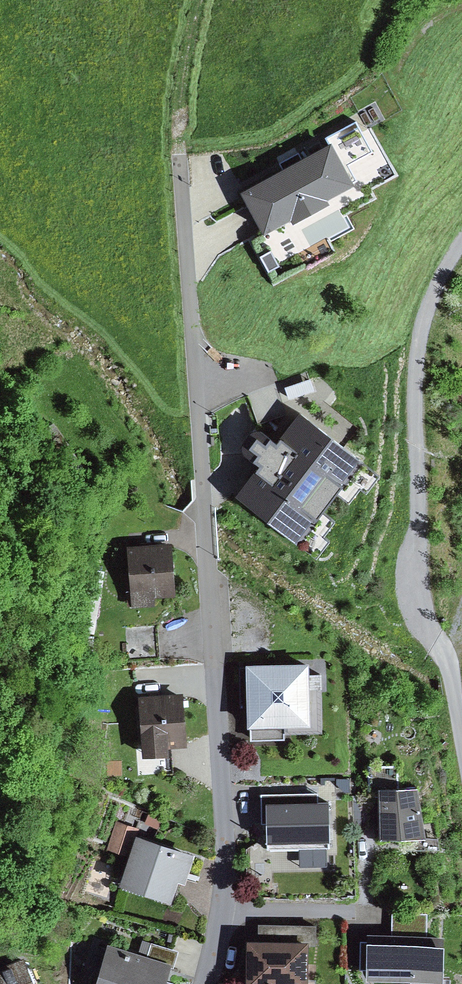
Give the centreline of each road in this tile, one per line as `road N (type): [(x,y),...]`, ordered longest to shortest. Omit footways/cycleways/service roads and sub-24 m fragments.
road 1 (residential): [(180,158),(228,869),(207,983)]
road 2 (track): [(461,735),(455,686),(418,589),(412,362),(424,312),(461,243)]

